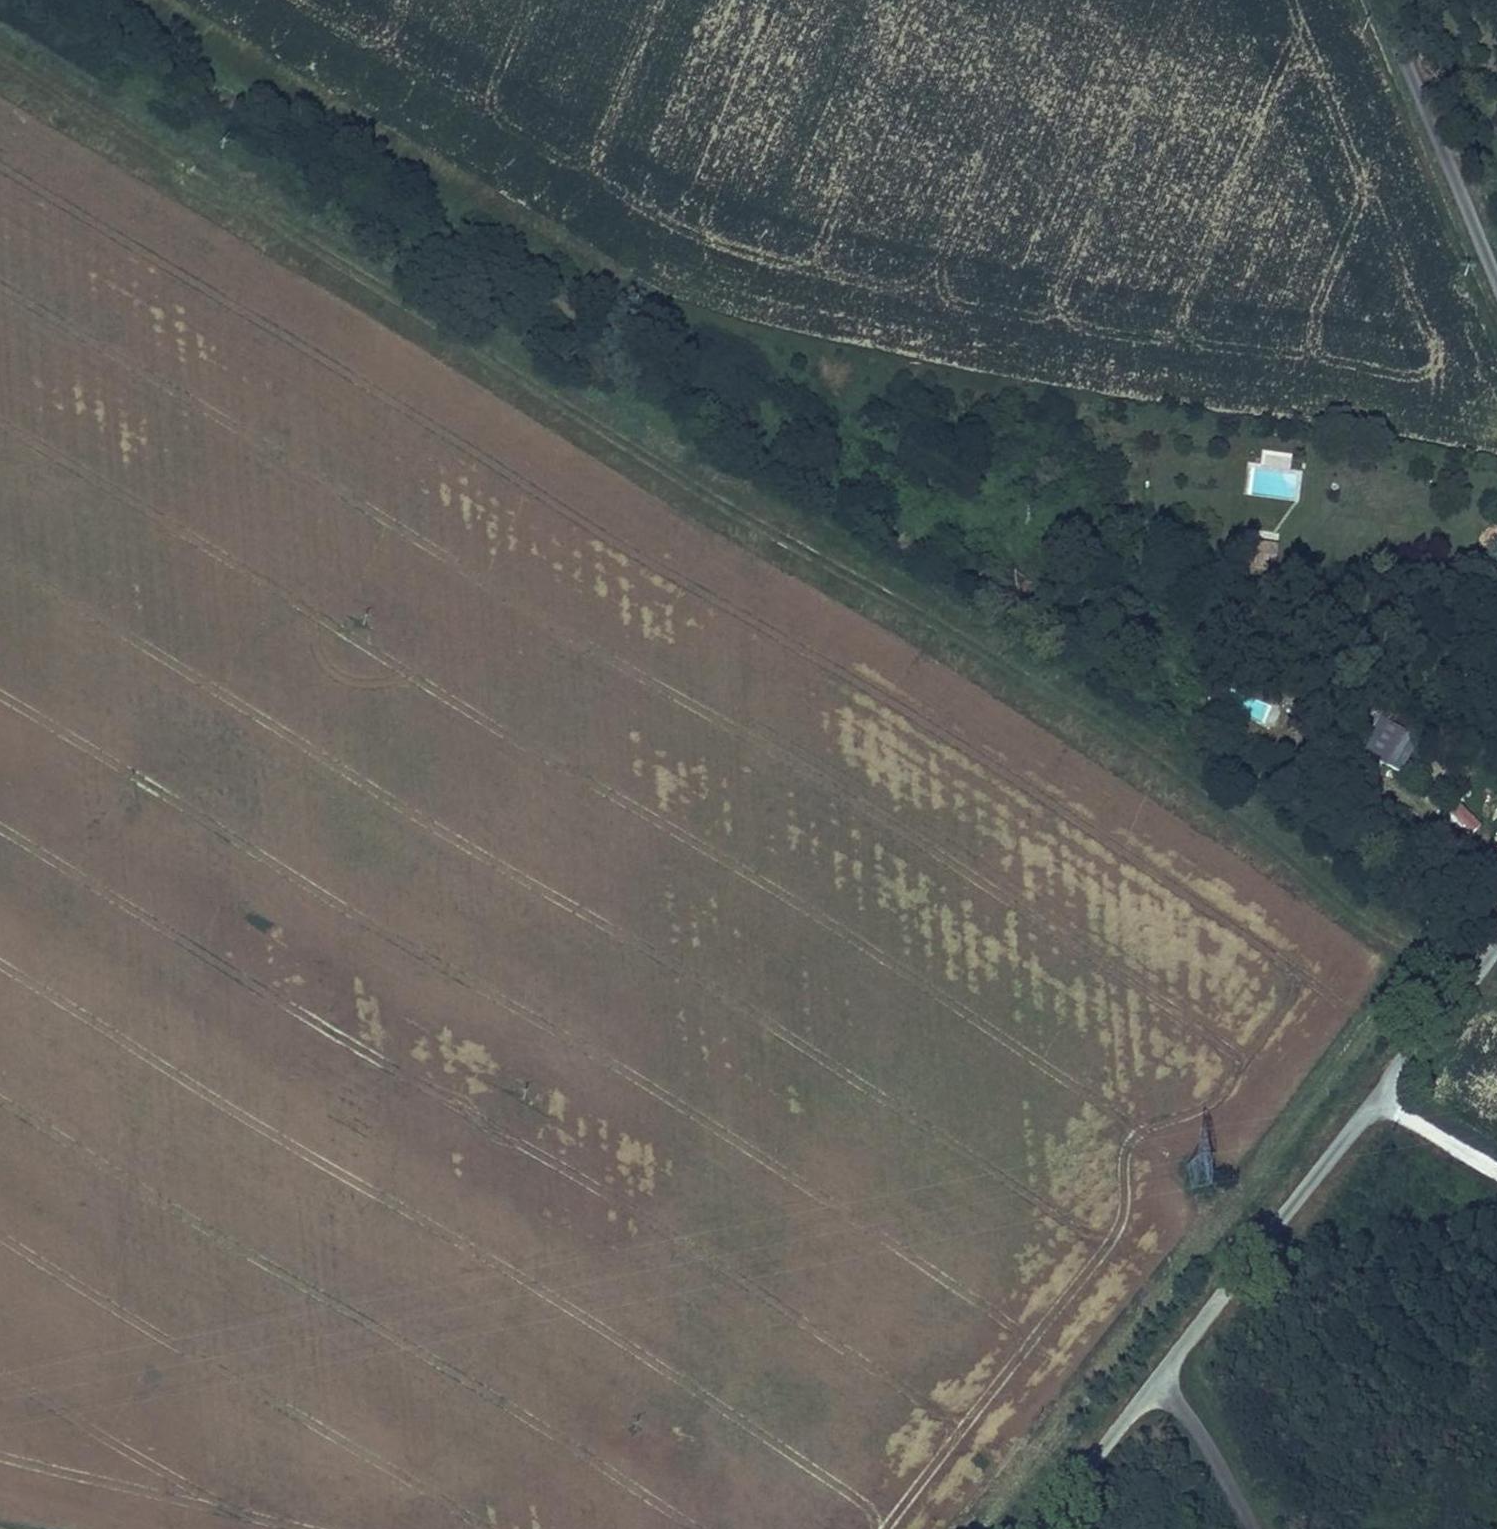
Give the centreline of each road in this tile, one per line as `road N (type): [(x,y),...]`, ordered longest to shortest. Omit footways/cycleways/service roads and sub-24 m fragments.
road 1 (unclassified): [(1042,1528),(1496,943)]
road 2 (unclassified): [(1496,284),(1376,0)]
road 3 (track): [(1378,1098),(1496,1171)]

